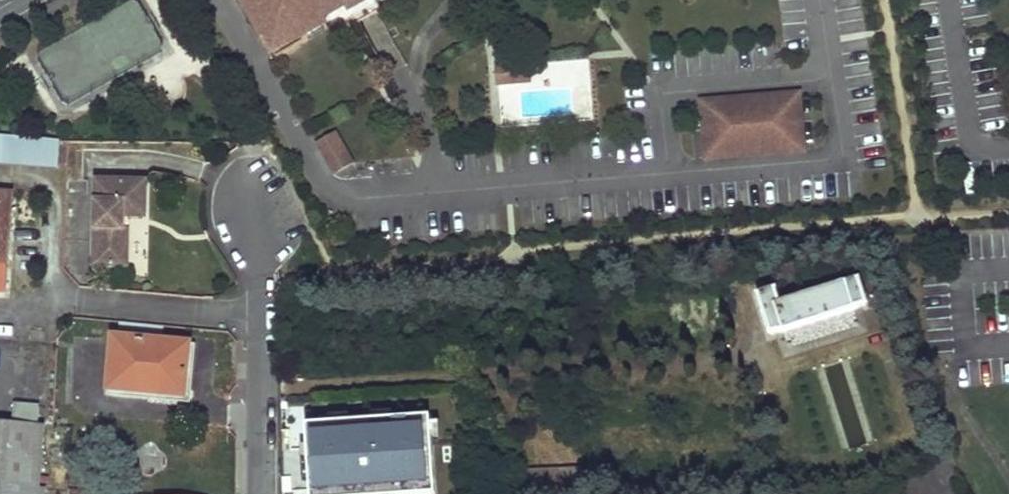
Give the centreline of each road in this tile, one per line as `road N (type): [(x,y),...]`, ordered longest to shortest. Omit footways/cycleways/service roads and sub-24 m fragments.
road 1 (residential): [(255,202),(259,493)]

